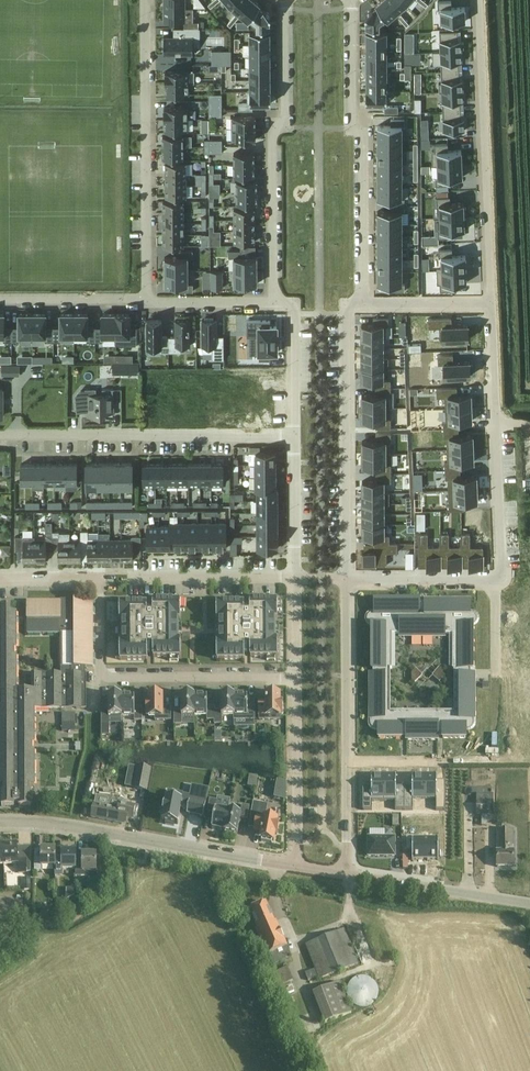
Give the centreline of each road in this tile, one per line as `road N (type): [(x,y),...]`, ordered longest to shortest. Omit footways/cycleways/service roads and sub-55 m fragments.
road 1 (residential): [(354,303),(363,287),(363,140),(353,129),(352,0)]
road 2 (residential): [(285,0),(285,115),(274,137),(274,302)]
road 3 (residential): [(477,0),(491,303)]
road 4 (unclassified): [(297,867),(80,828),(0,822)]
road 5 (residential): [(147,298),(146,0)]
road 6 (residential): [(293,436),(0,437)]
road 7 (residential): [(295,679),(103,676),(100,581)]
road 8 (residential): [(491,303),(502,560),(496,582)]
road 9 (residential): [(345,578),(345,318),(354,303)]
road 10 (residential): [(295,679),(297,867)]
road 11 (residential): [(347,764),(345,578)]
road 12 (unclassified): [(529,903),(347,875)]
road 13 (residential): [(295,578),(128,579)]
road 14 (residential): [(496,582),(345,578)]
road 15 (residential): [(147,298),(0,299)]
road 16 (residential): [(274,302),(295,314),(293,436)]
road 17 (residential): [(293,436),(295,578)]
road 18 (residential): [(354,303),(491,303)]
road 19 (residential): [(274,302),(147,298)]

